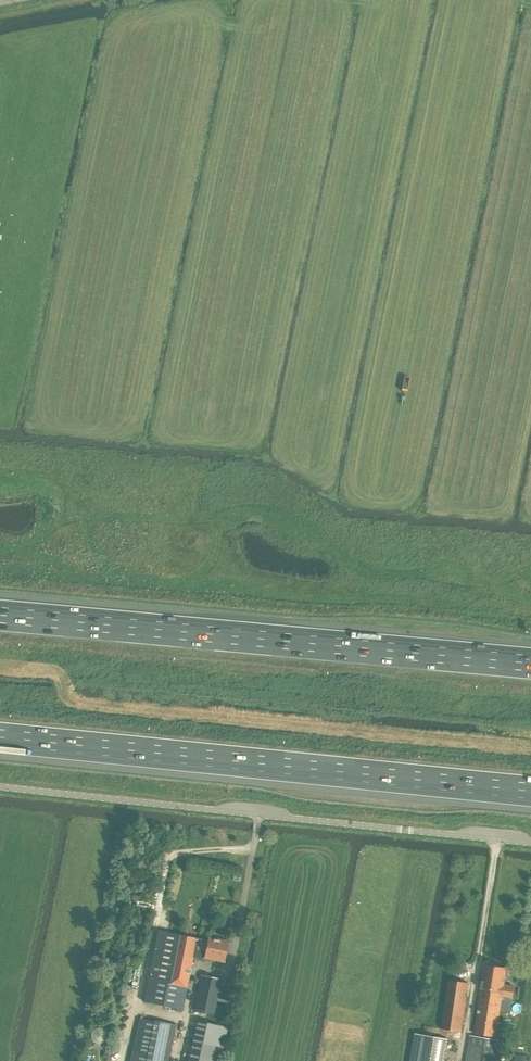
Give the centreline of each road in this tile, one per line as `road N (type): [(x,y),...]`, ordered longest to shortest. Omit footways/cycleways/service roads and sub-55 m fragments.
road 1 (unclassified): [(530,844),(0,785)]
road 2 (motorway): [(0,737),(530,791)]
road 3 (motorway): [(530,664),(0,615)]

